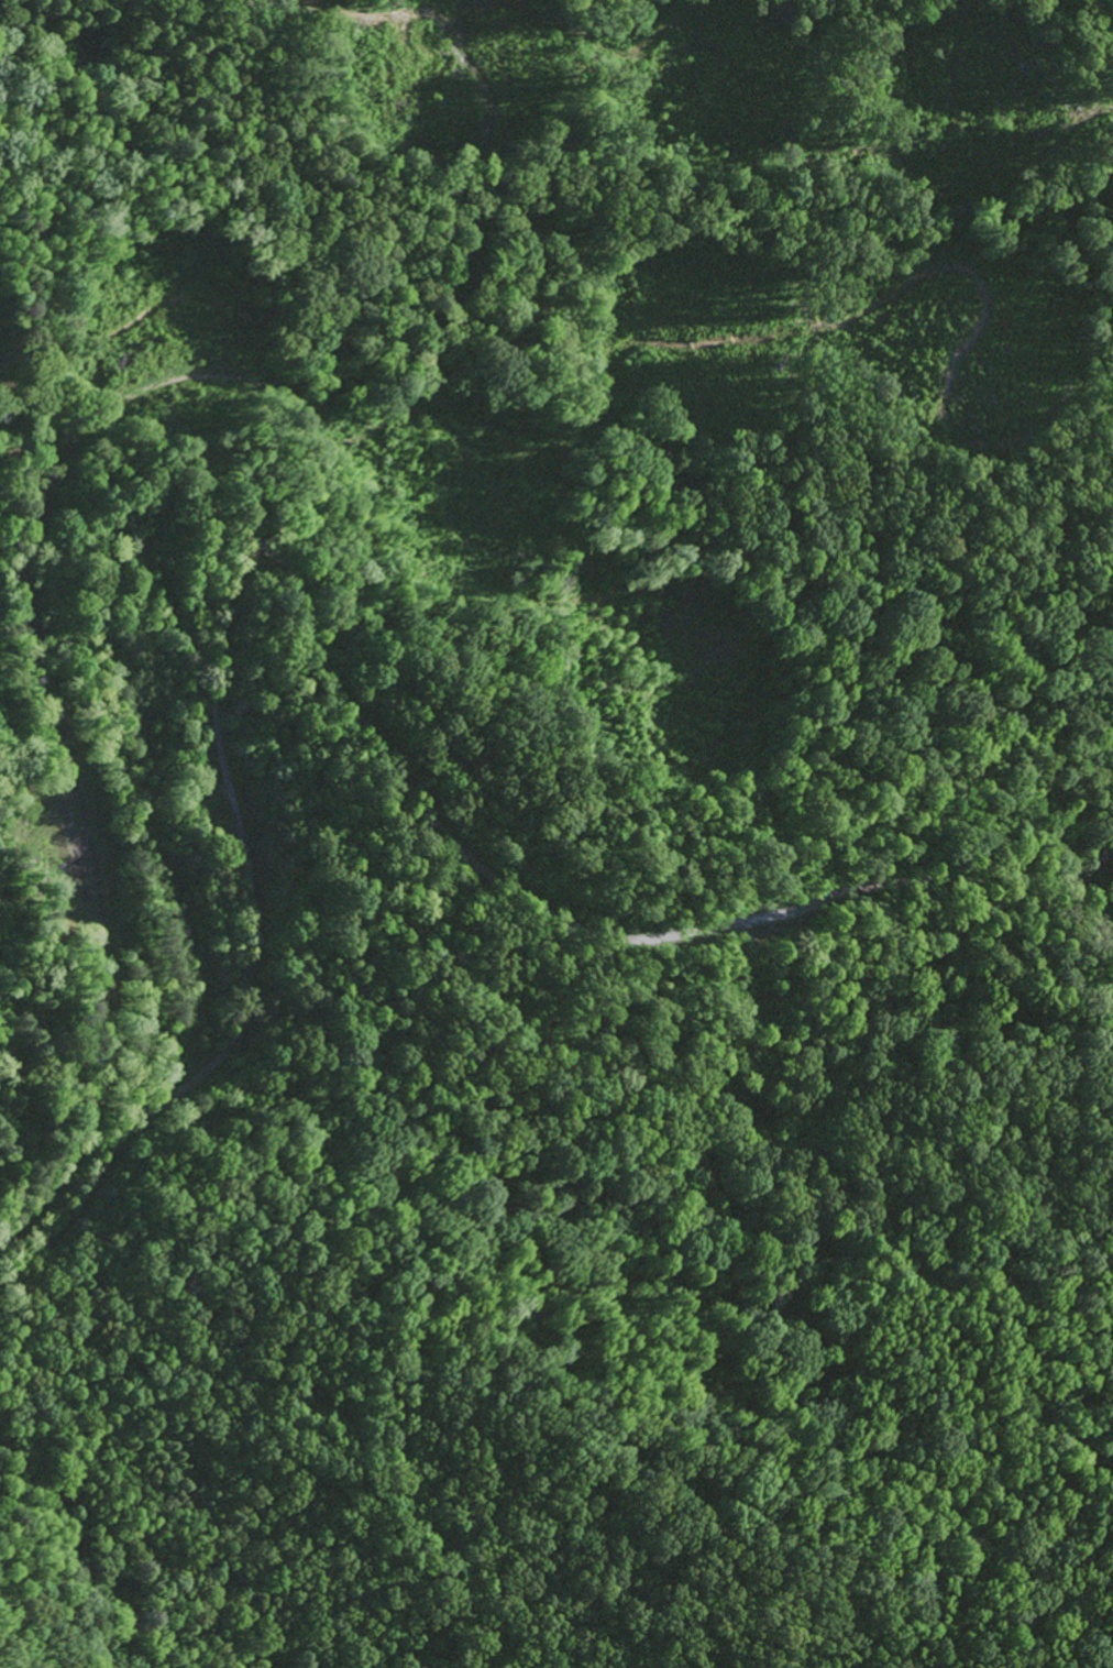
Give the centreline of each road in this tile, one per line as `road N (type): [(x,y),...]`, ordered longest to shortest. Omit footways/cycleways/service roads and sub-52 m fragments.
road 1 (residential): [(0,1284),(60,1234),(132,1133),(214,1071),(250,1010),(255,880),(225,743),(222,634),(230,599),(254,555),(268,556),(290,575),(315,672),(361,715),(489,878),(553,917),(639,943),(675,944),(858,886),(969,867),(1058,875),(1112,847)]
road 2 (residential): [(834,1667),(792,1620),(792,1578),(932,1544),(1046,1397),(1112,1377)]
road 3 (residential): [(132,1133),(111,889)]

